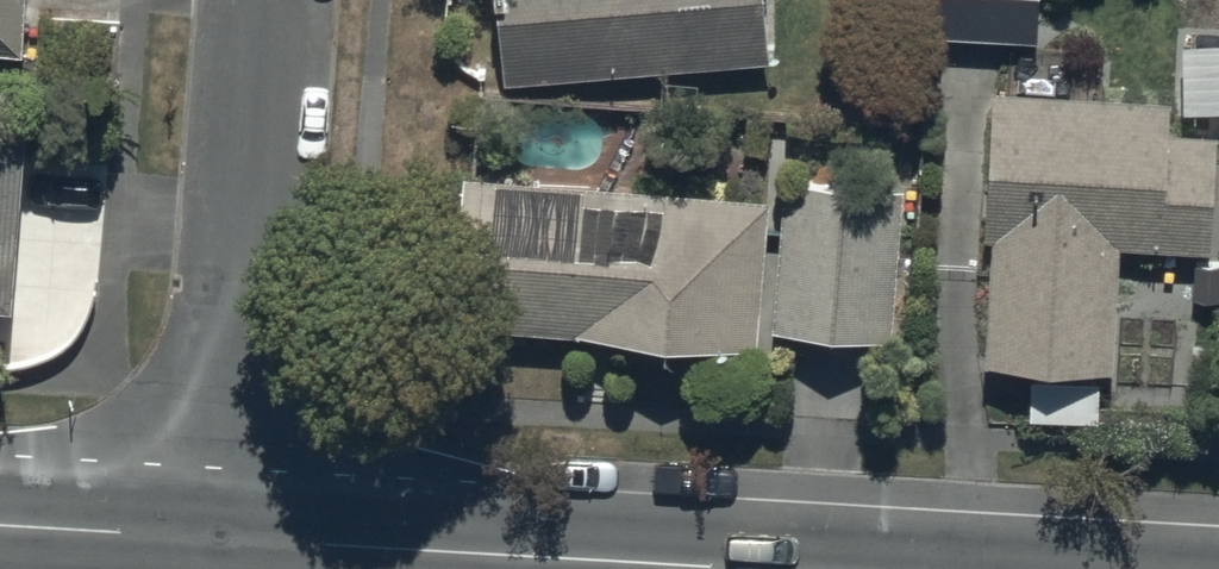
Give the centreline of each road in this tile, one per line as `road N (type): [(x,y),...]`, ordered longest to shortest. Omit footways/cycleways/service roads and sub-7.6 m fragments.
road 1 (residential): [(269,0),(227,541)]
road 2 (tertiary): [(227,541),(716,568)]
road 3 (tertiary): [(0,527),(227,541)]

